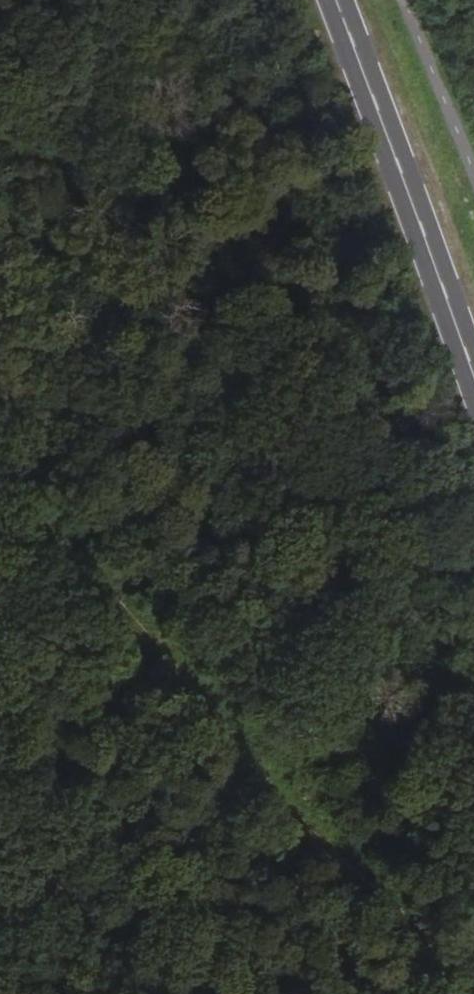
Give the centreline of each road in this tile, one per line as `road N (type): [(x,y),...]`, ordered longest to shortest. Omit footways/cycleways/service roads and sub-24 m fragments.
road 1 (track): [(473,989),(378,921),(0,495)]
road 2 (primary): [(473,383),(335,0)]

